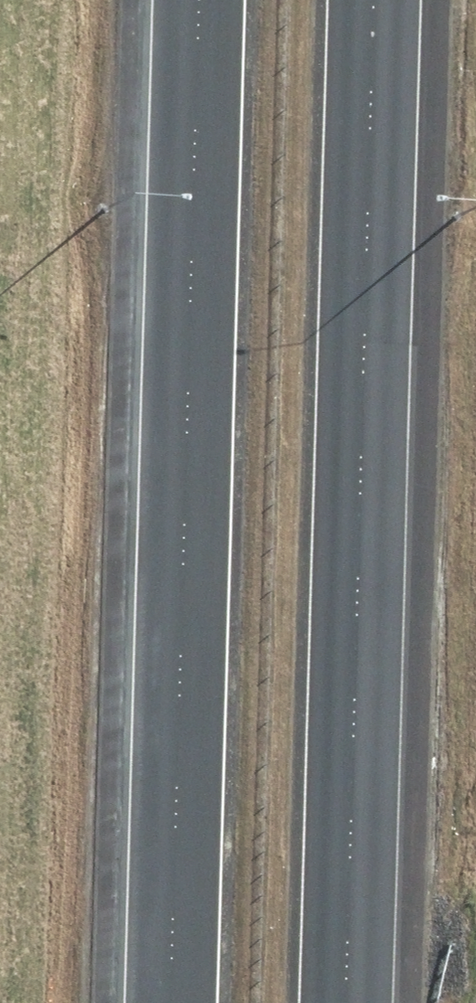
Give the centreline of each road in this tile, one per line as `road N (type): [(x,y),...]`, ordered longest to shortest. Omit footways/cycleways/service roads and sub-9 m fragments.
road 1 (motorway): [(374,0),(346,1002)]
road 2 (motorway): [(179,1002),(204,0)]

